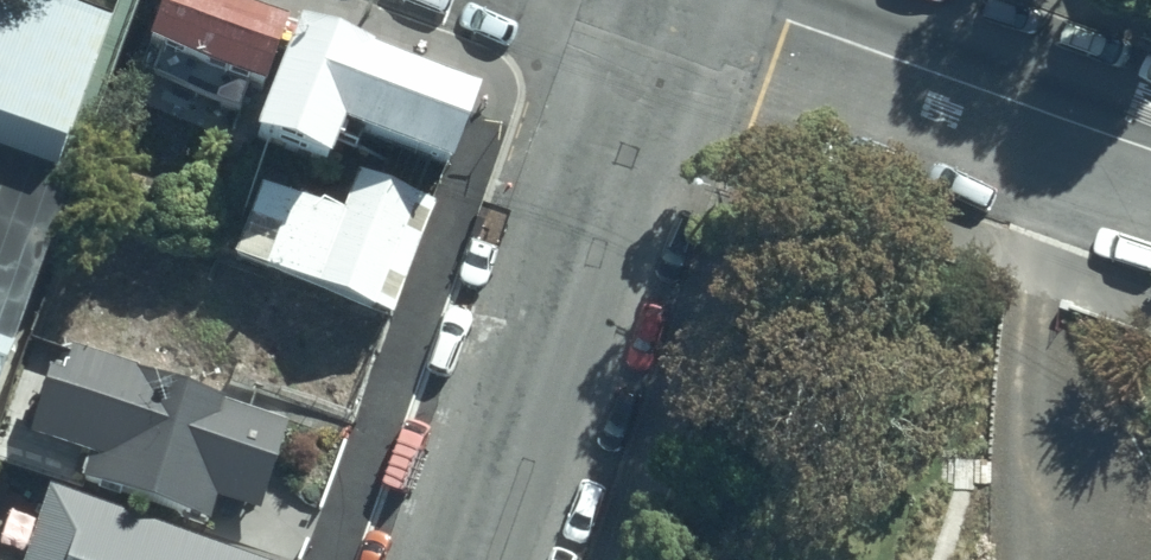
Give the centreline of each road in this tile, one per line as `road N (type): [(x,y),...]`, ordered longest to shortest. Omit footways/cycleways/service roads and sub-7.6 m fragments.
road 1 (residential): [(480,559),(679,0)]
road 2 (residential): [(1150,149),(735,0)]

